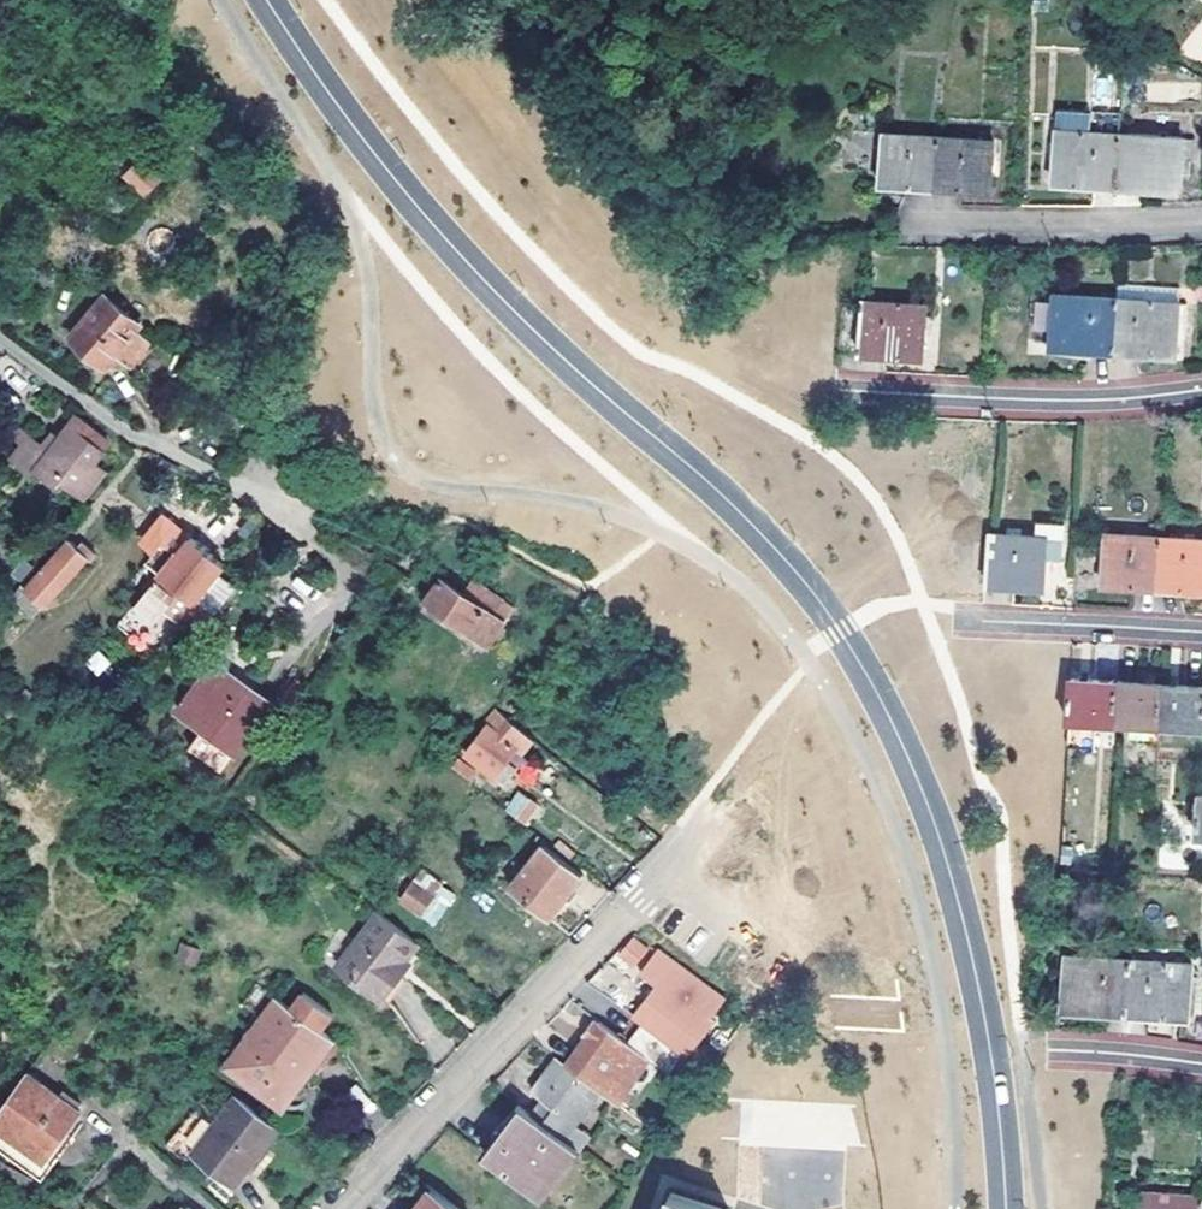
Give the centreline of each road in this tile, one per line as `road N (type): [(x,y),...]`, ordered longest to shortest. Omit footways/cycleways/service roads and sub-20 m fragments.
road 1 (secondary): [(269,0),(381,161),(515,311),(770,541),(840,631),(928,804),(966,926),(991,1054),(1005,1208)]
road 2 (residential): [(711,815),(334,1208)]
road 3 (residential): [(839,390),(1078,399),(1201,390)]
road 4 (residential): [(900,222),(1201,219)]
road 5 (residential): [(963,619),(1201,632)]
road 6 (residential): [(1061,1049),(1201,1064)]

